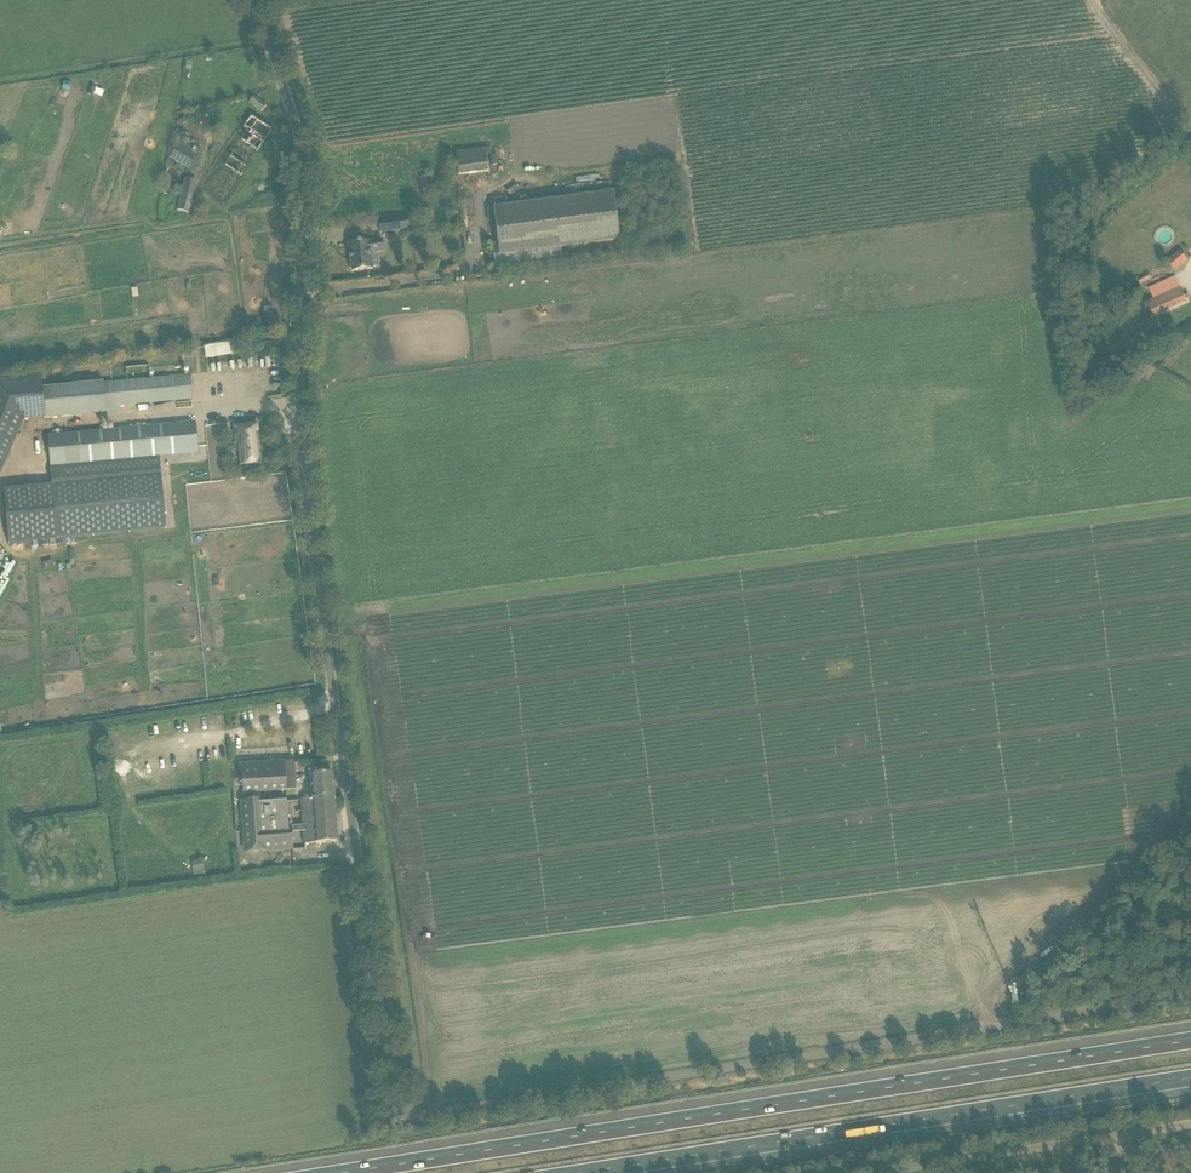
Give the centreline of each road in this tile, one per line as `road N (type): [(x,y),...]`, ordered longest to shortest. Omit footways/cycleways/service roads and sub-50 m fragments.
road 1 (unclassified): [(1190,994),(395,1118),(302,473),(301,146),(253,0)]
road 2 (motorway): [(1190,1039),(341,1172)]
road 3 (motorway): [(579,1172),(1190,1077)]
road 4 (unclassified): [(873,1172),(1190,1122)]
road 5 (track): [(1082,0),(1190,134)]

